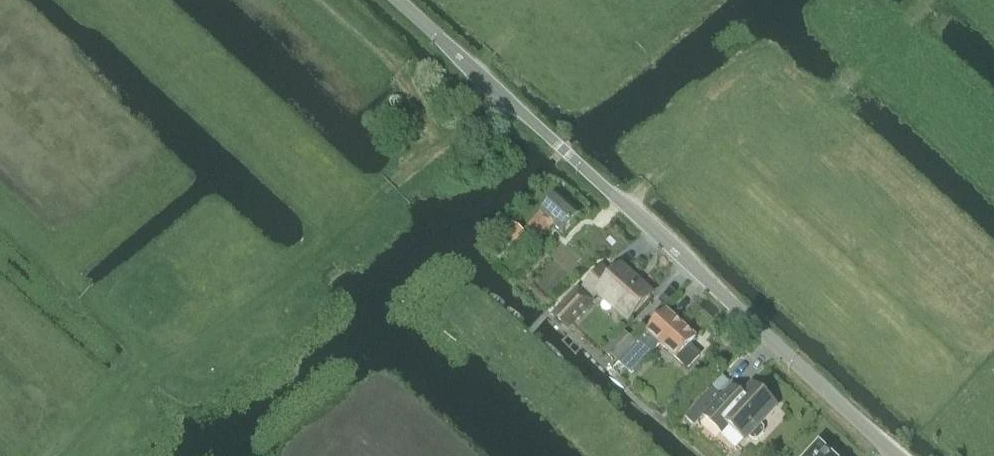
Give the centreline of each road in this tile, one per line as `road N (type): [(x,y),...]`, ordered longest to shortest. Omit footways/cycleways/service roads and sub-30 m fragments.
road 1 (tertiary): [(893,455),(400,0)]
road 2 (track): [(435,146),(122,380),(45,455)]
road 3 (track): [(699,0),(579,109),(502,46),(481,73)]

